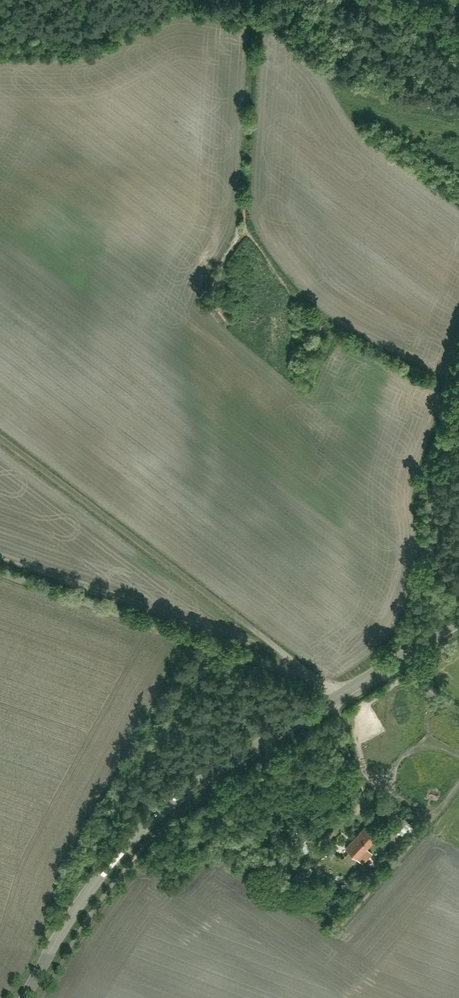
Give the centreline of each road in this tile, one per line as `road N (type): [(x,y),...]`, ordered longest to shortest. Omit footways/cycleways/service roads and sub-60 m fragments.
road 1 (tertiary): [(458,621),(190,790),(103,873),(28,997)]
road 2 (track): [(338,697),(0,442)]
road 3 (track): [(338,697),(0,572)]
road 4 (track): [(458,404),(435,469),(429,584),(415,648)]

